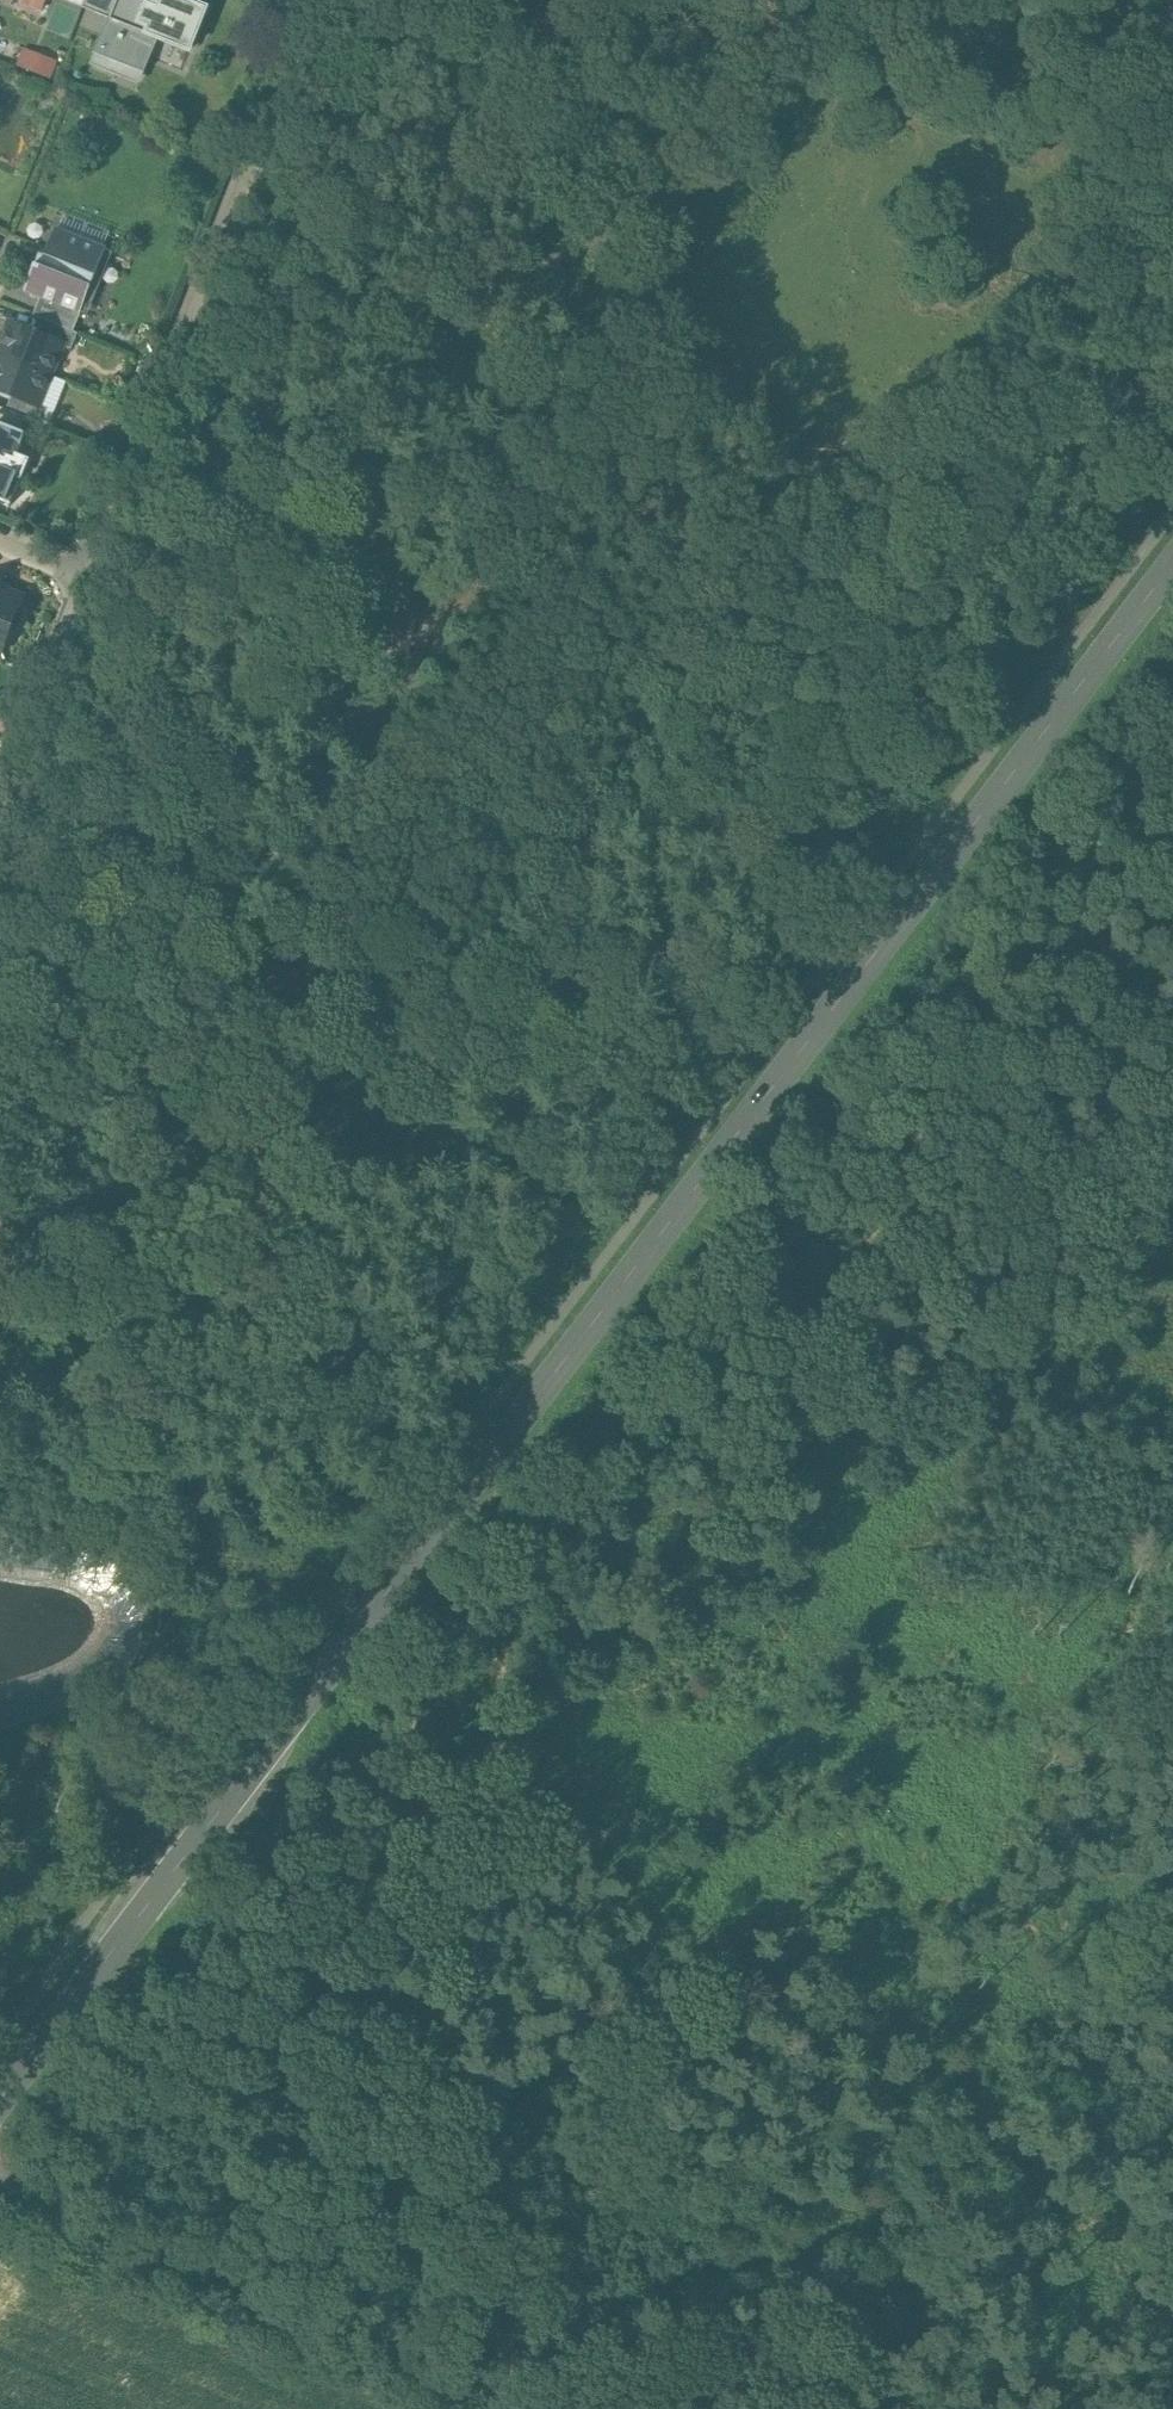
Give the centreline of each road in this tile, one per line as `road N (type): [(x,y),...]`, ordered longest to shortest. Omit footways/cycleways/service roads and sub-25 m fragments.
road 1 (secondary): [(0,2102),(648,1234),(1172,553)]
road 2 (unclassified): [(589,2408),(0,2186)]
road 3 (residential): [(314,0),(86,571)]
road 4 (residential): [(86,571),(0,790)]

